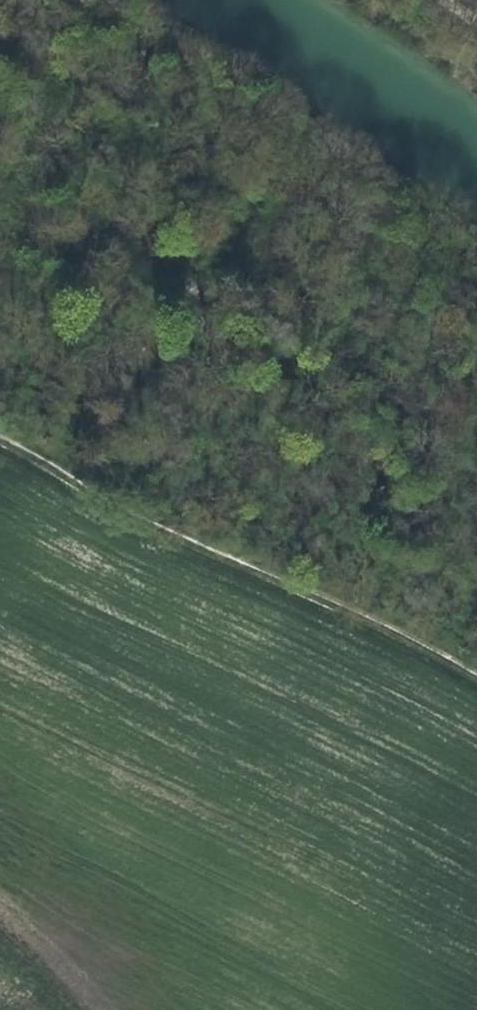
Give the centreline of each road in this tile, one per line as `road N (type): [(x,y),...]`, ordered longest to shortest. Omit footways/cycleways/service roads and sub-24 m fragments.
road 1 (track): [(476,678),(0,438)]

